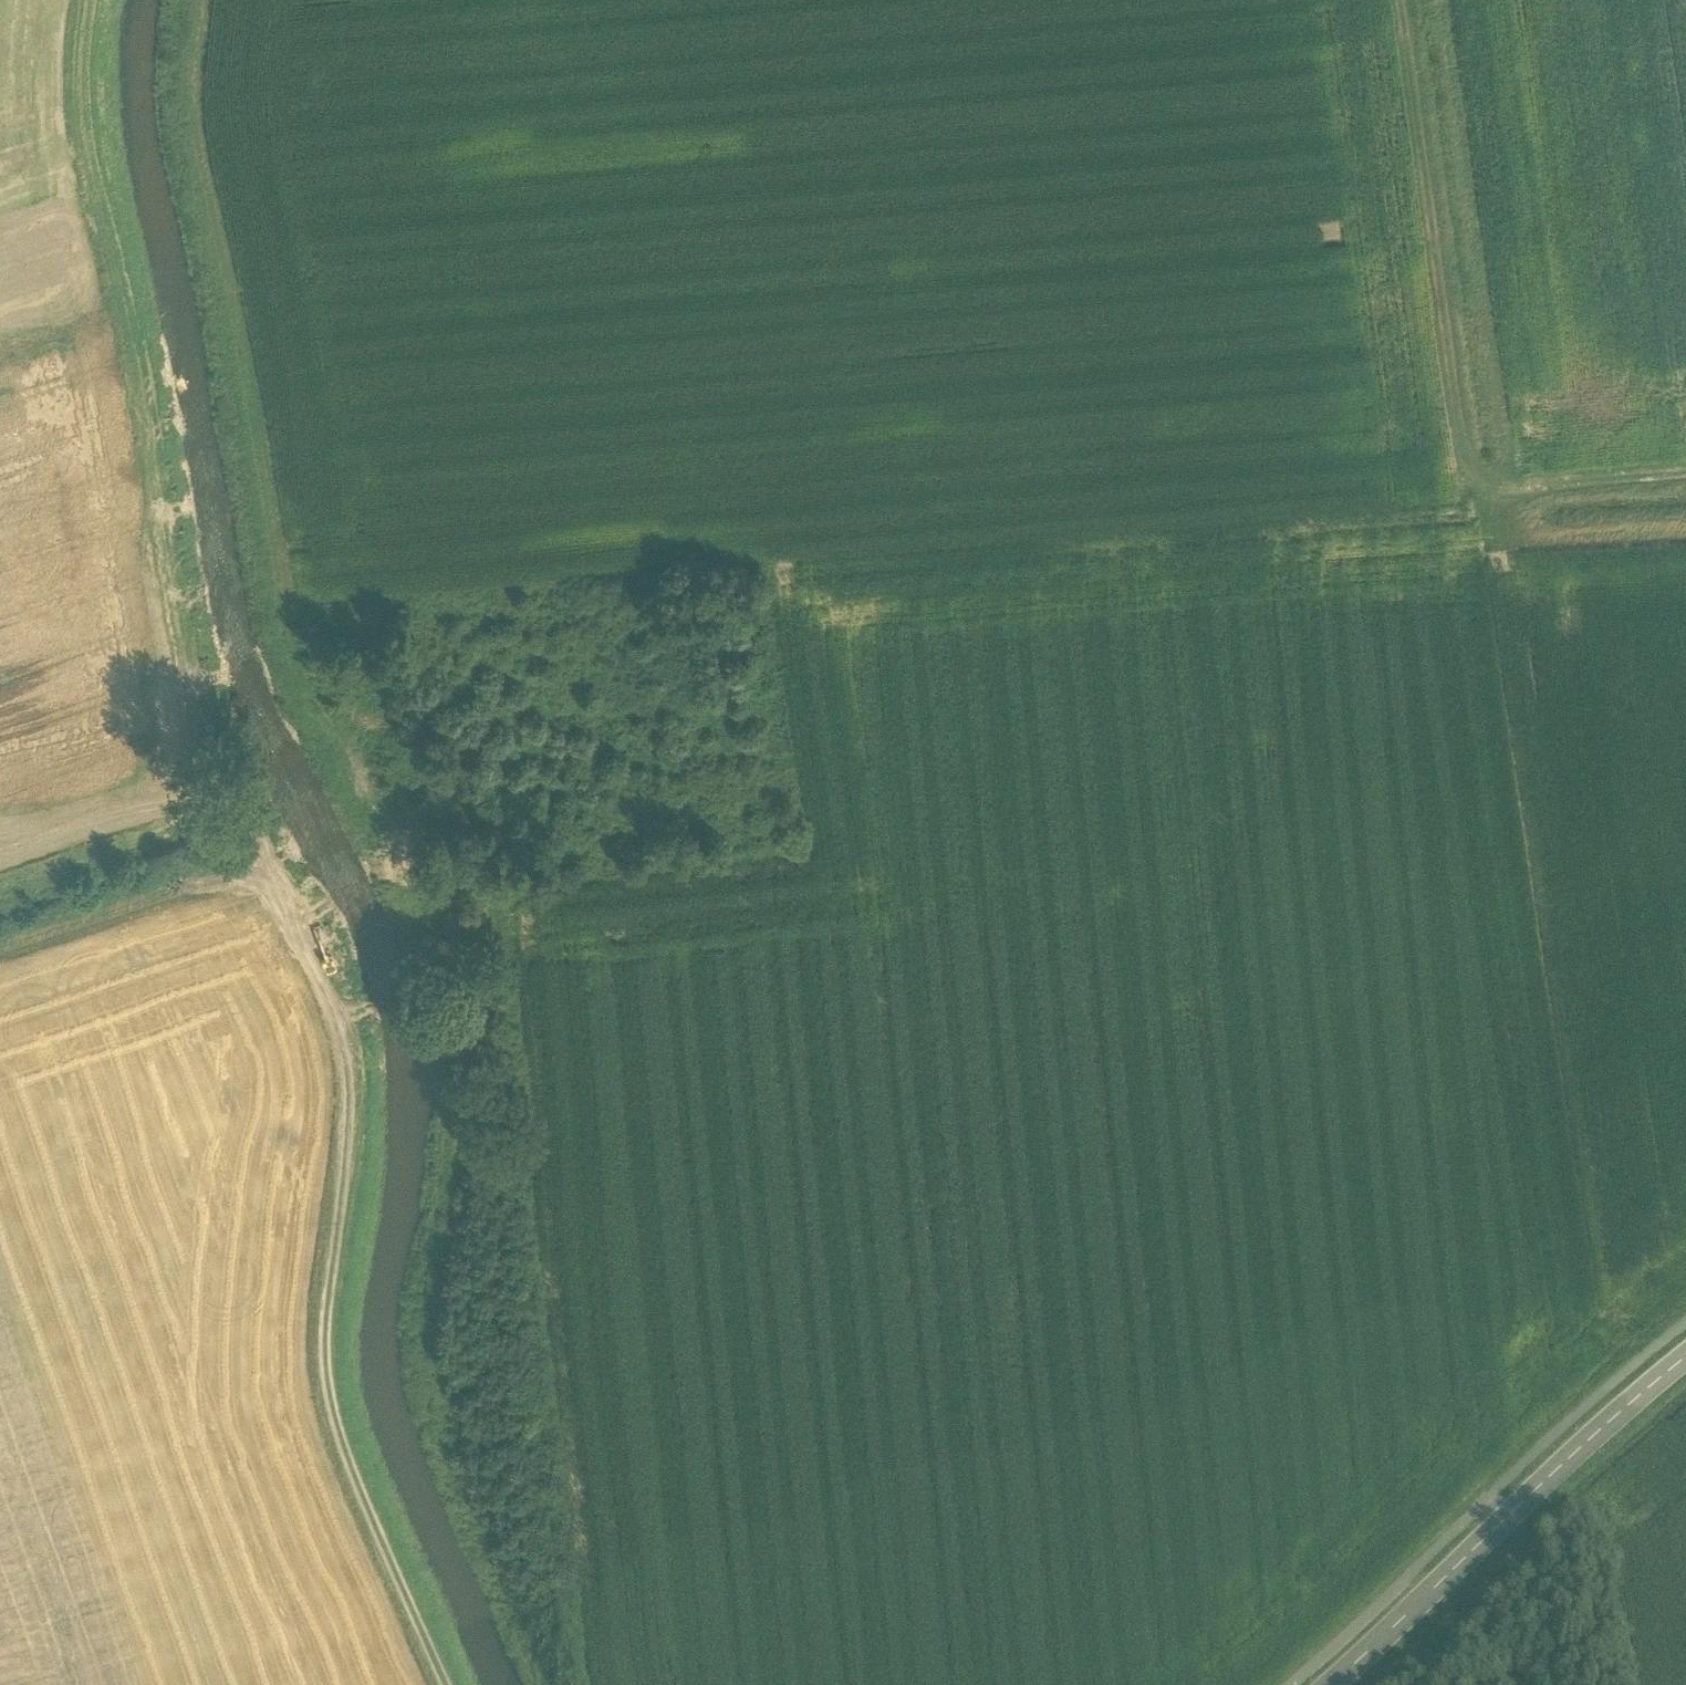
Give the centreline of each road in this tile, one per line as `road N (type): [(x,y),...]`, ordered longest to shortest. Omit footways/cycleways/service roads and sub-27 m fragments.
road 1 (tertiary): [(1334,1684),(1685,1360)]
road 2 (track): [(1685,468),(1505,481)]

